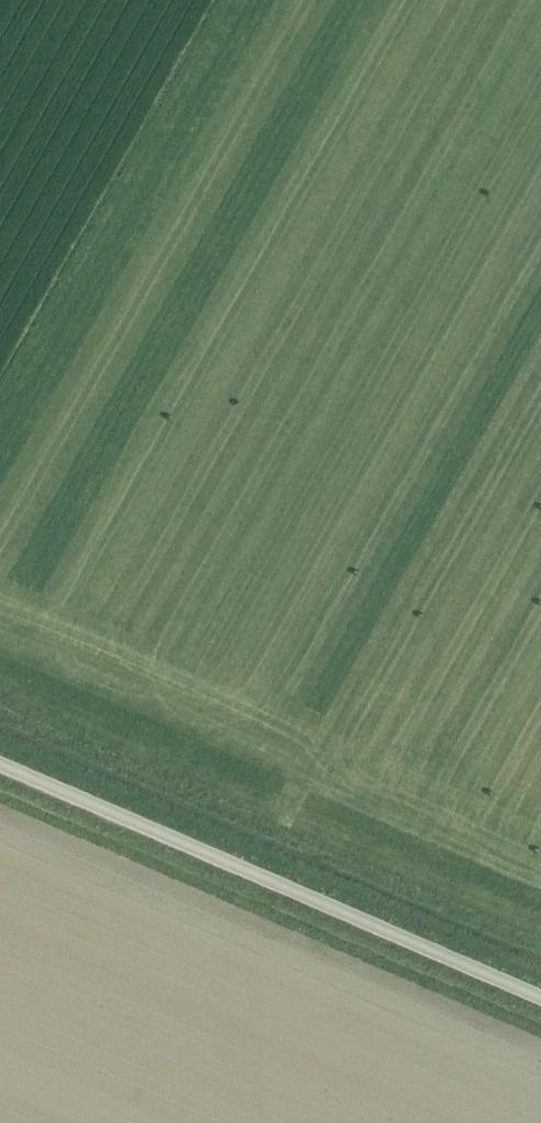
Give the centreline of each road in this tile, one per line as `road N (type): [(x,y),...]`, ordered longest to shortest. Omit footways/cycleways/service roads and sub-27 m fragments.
road 1 (unclassified): [(540,1006),(0,769)]

